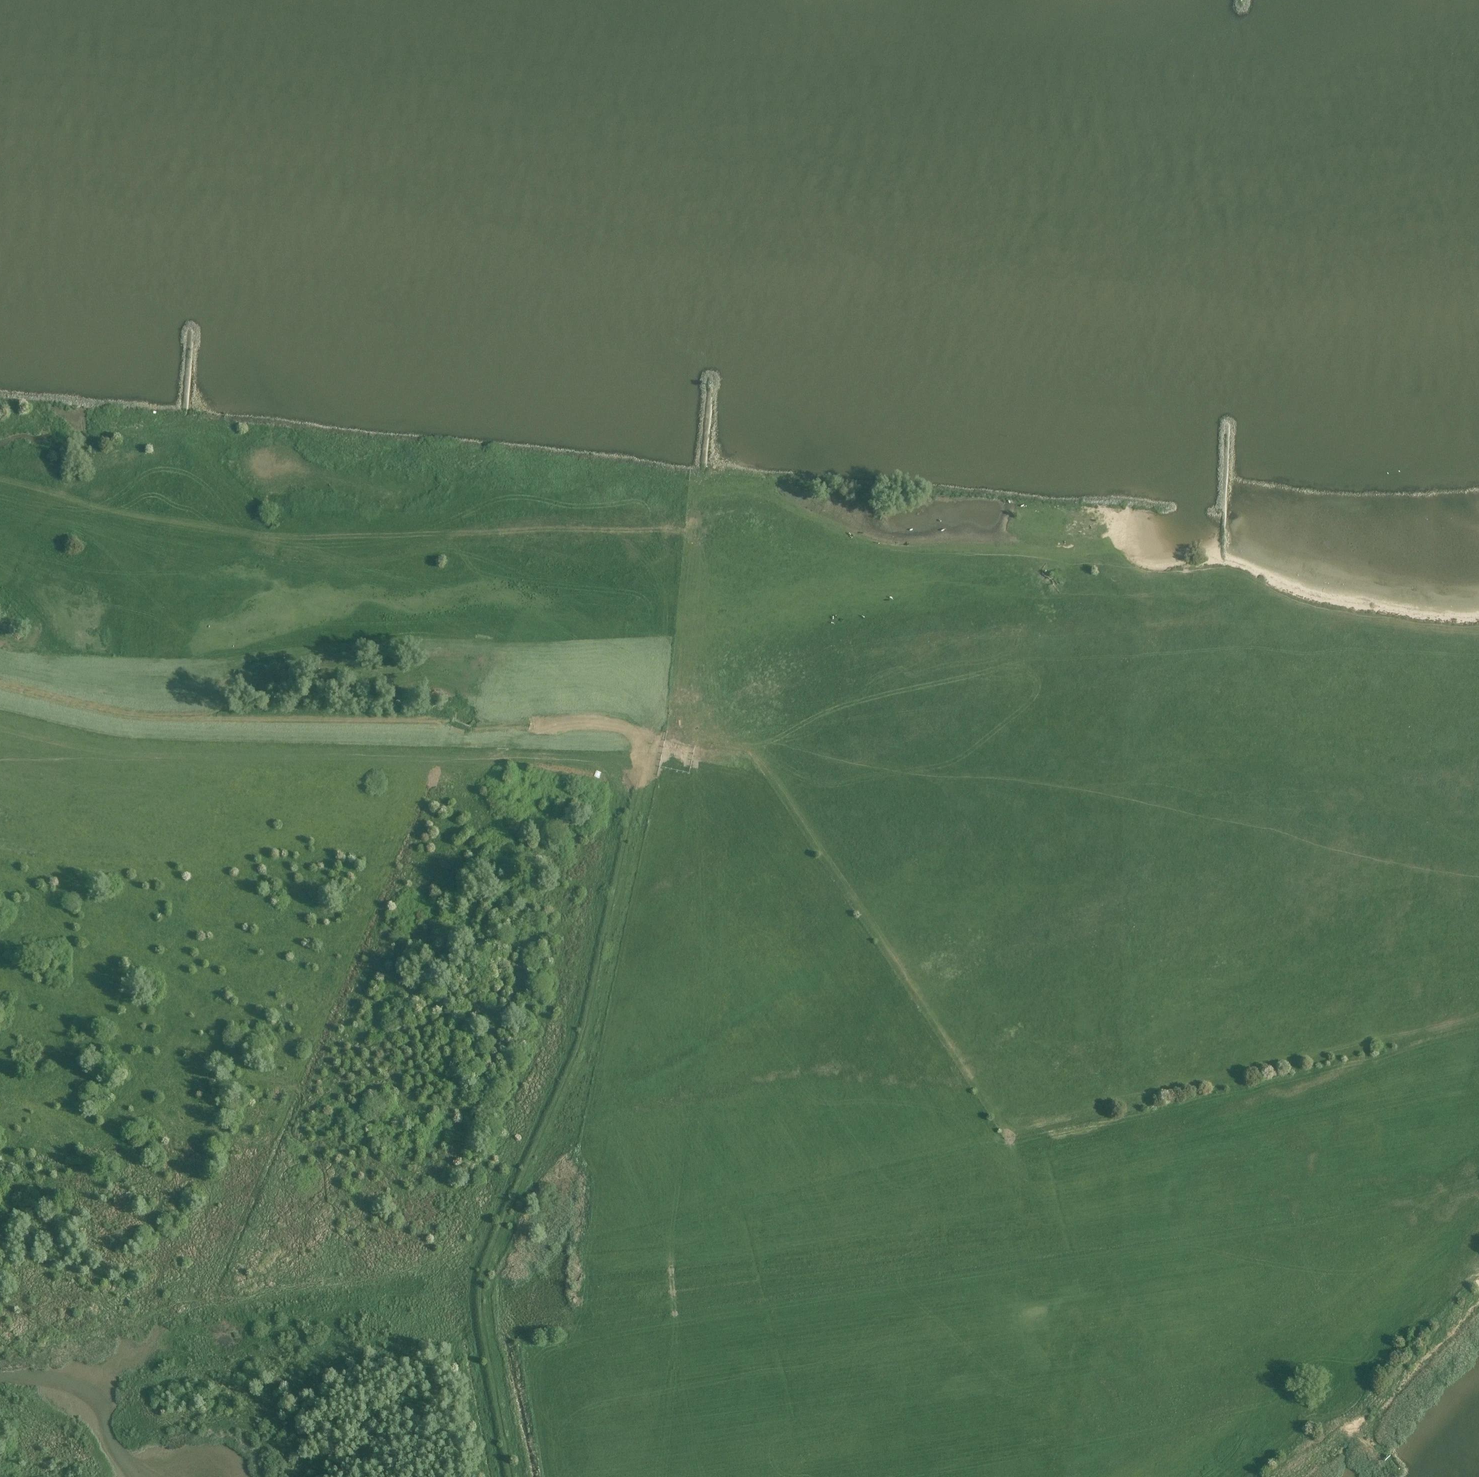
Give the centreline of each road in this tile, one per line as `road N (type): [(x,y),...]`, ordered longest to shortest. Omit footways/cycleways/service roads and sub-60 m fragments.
road 1 (track): [(0,699),(131,727),(418,734),(467,747),(607,741),(627,749),(632,771),(579,1006),(471,1256)]

